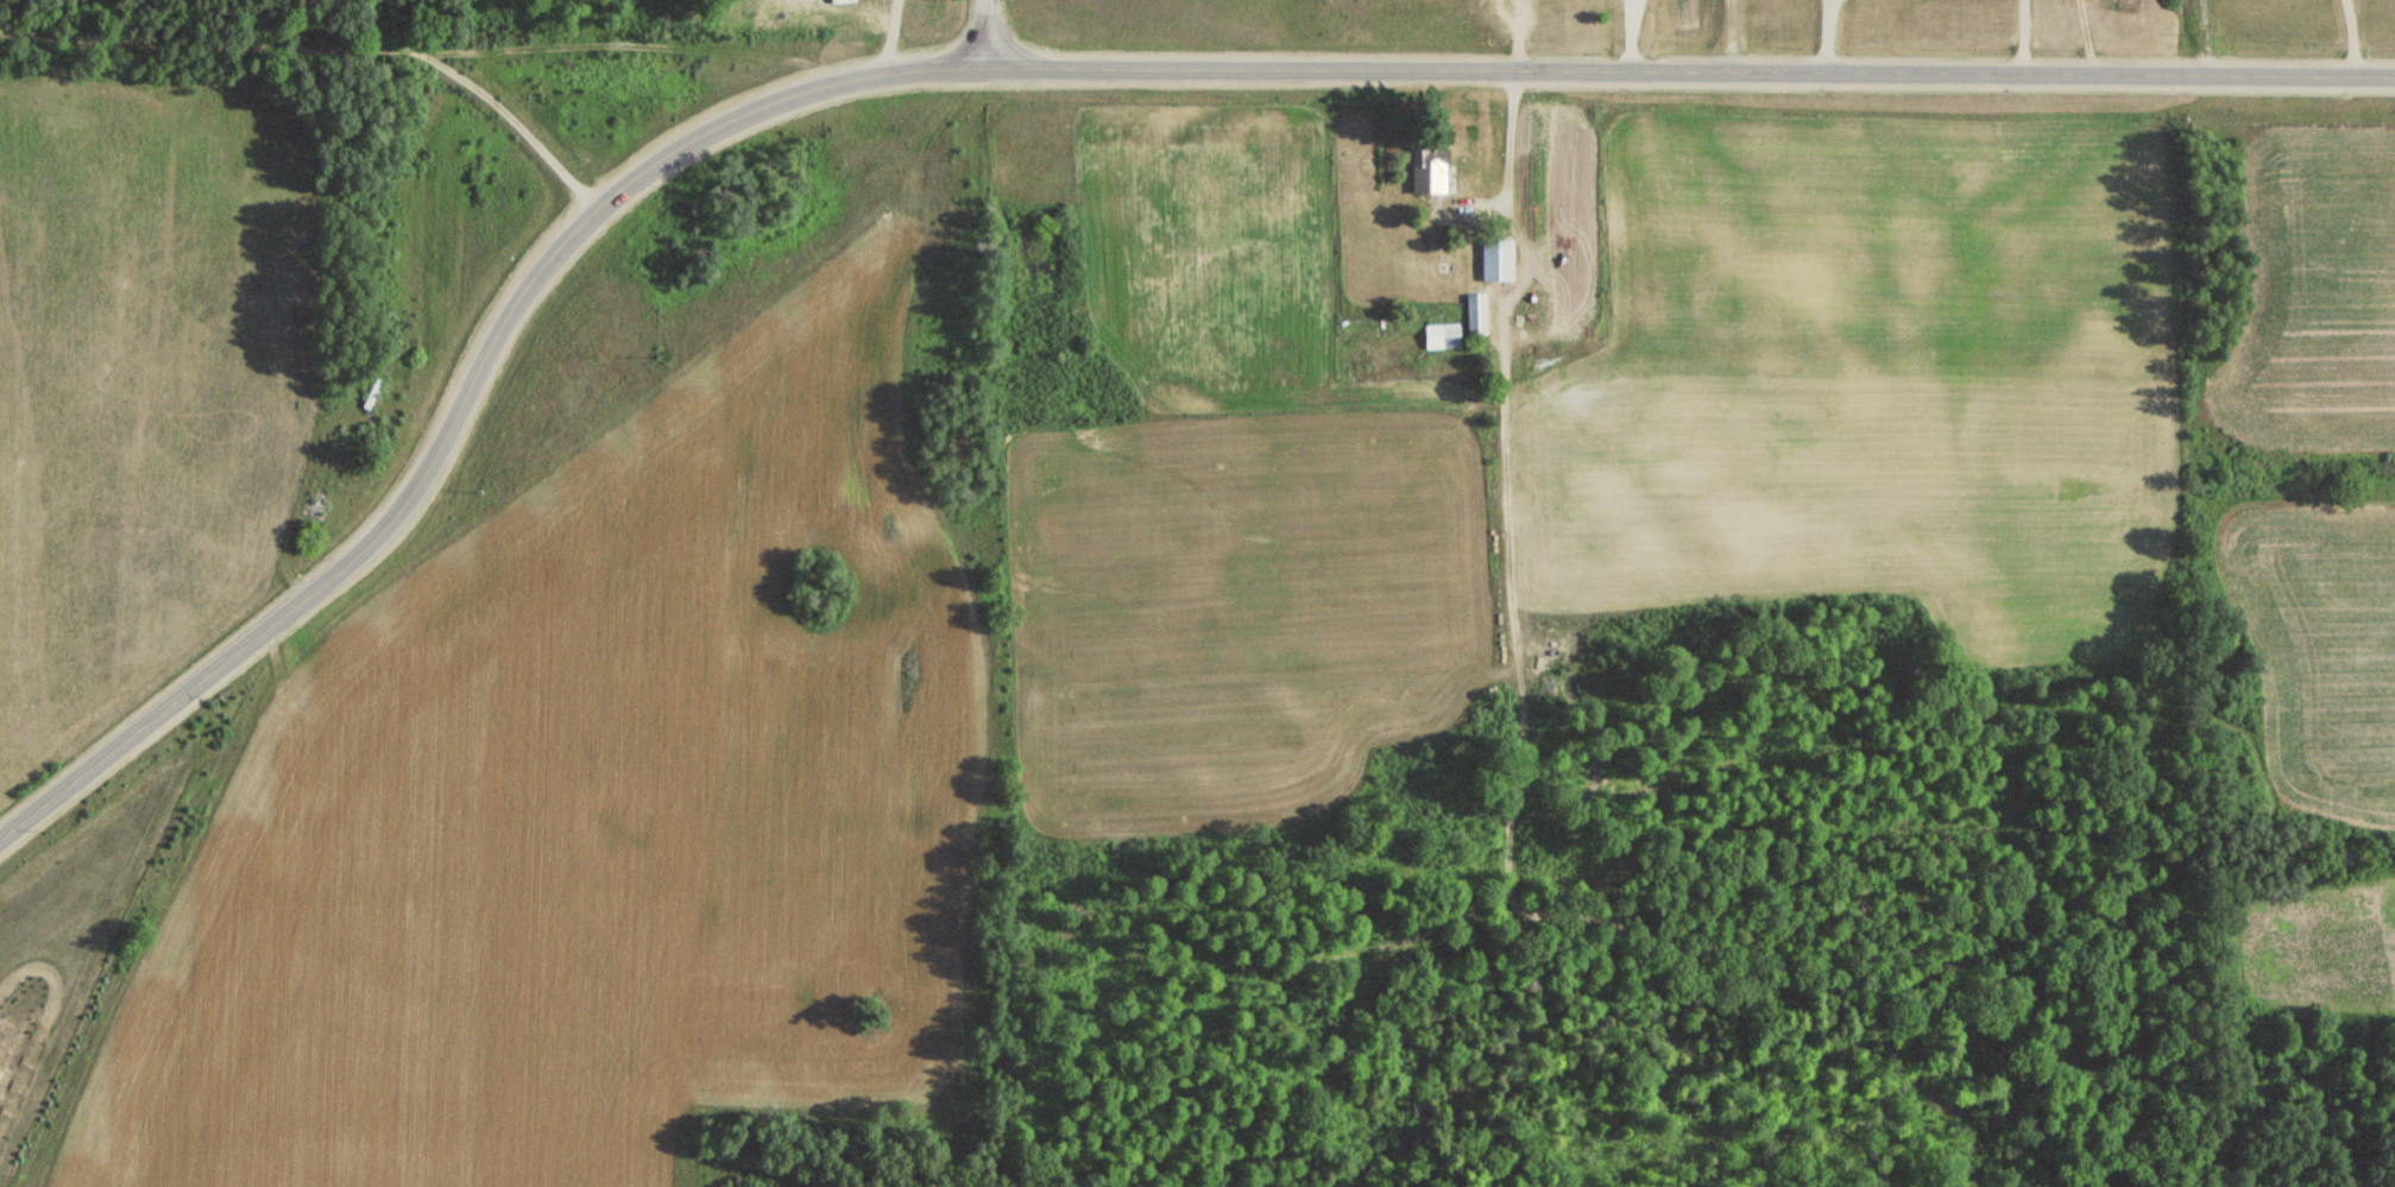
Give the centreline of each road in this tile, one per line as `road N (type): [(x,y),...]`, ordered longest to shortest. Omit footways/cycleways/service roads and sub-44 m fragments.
road 1 (residential): [(597,211),(700,137),(875,76),(985,69),(2394,75)]
road 2 (residential): [(0,842),(351,560),(415,497),(517,303),(597,211)]
road 3 (track): [(0,39),(412,62),(532,139),(597,211)]

